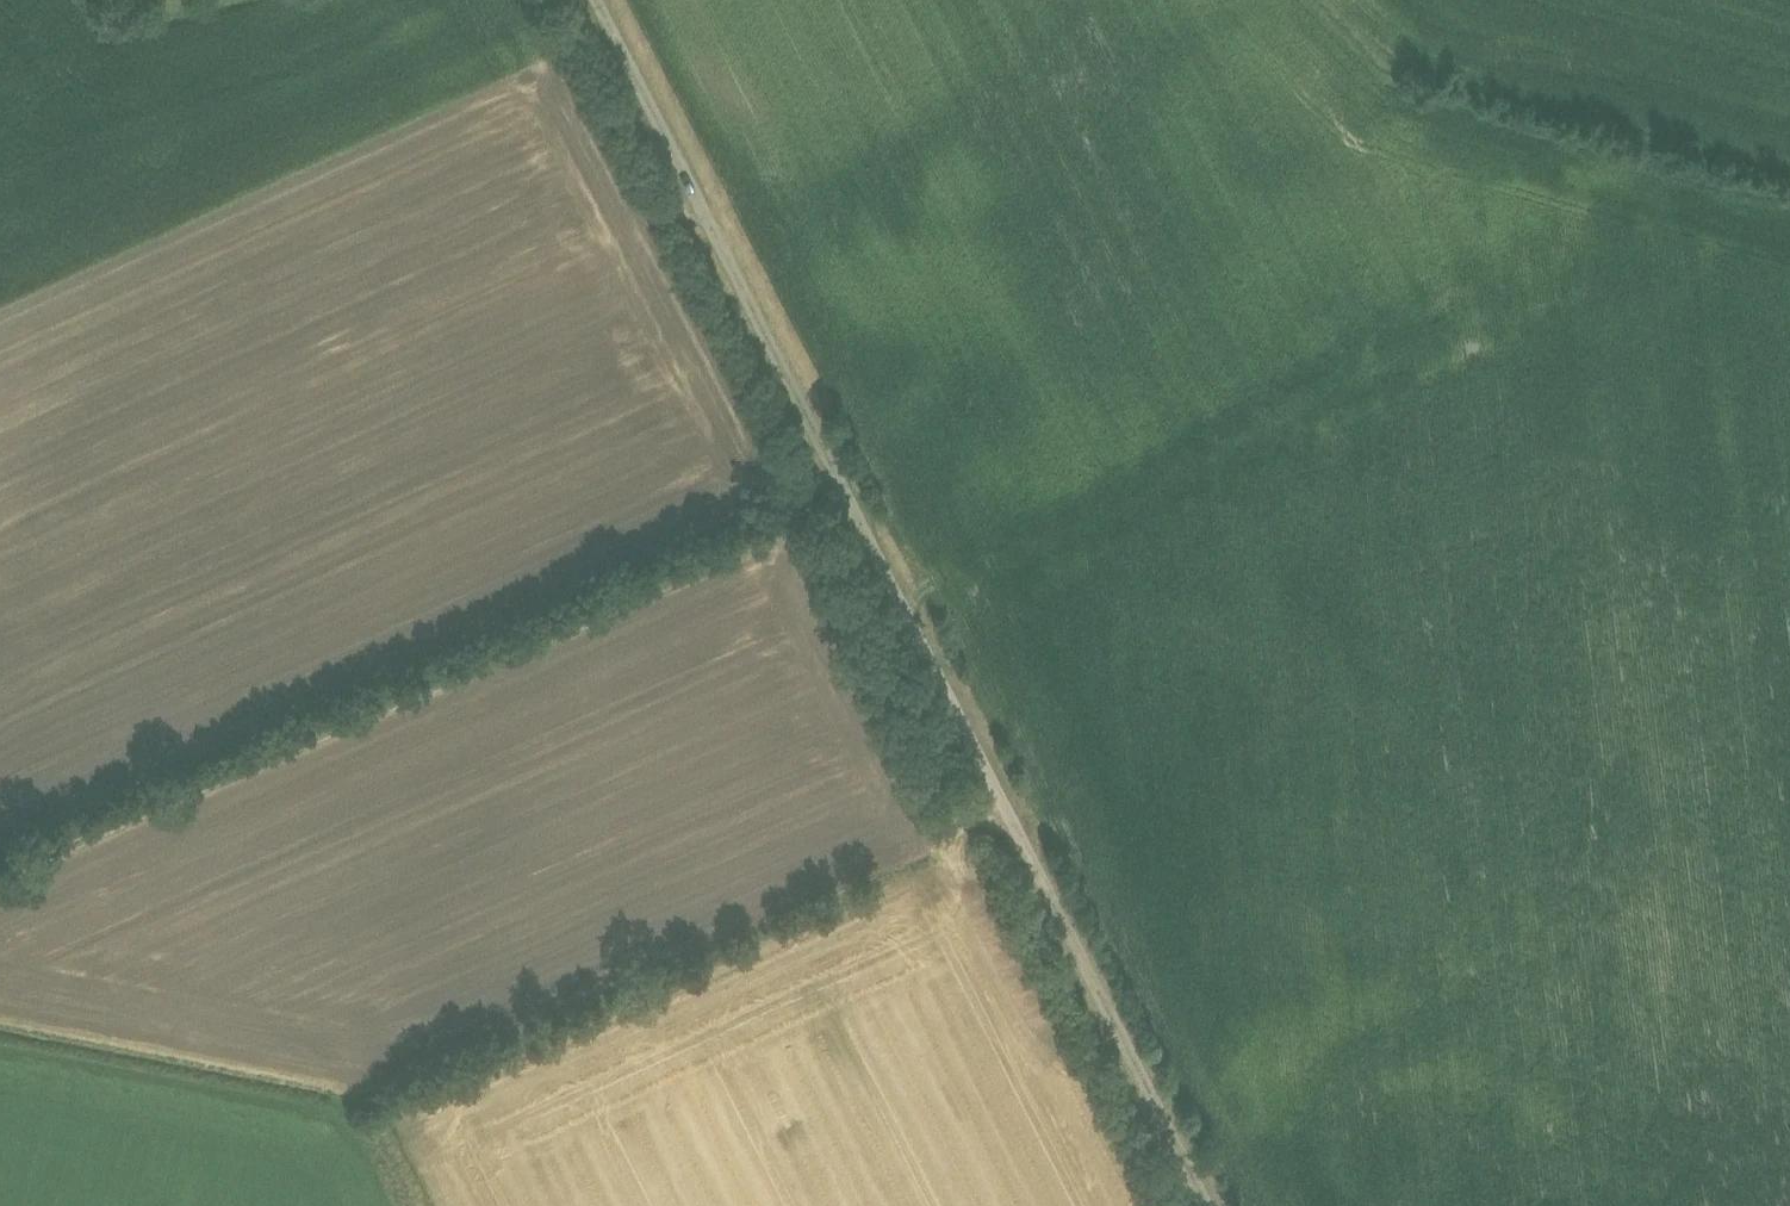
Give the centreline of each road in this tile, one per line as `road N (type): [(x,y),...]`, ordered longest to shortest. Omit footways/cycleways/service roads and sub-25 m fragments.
road 1 (unclassified): [(594,0),(1205,1205)]

